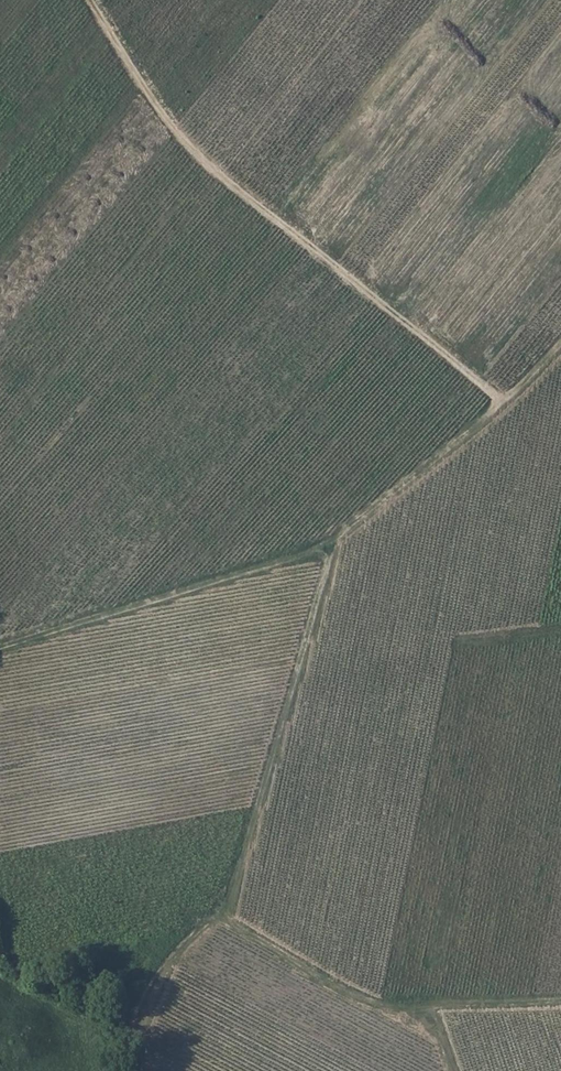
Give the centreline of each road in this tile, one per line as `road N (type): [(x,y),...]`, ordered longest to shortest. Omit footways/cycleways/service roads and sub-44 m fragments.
road 1 (track): [(337,535),(220,914),(168,958),(140,1023),(132,1070)]
road 2 (track): [(500,402),(208,167),(157,111),(87,0)]
road 3 (track): [(0,651),(337,535)]
road 4 (track): [(337,535),(500,402),(560,339)]

